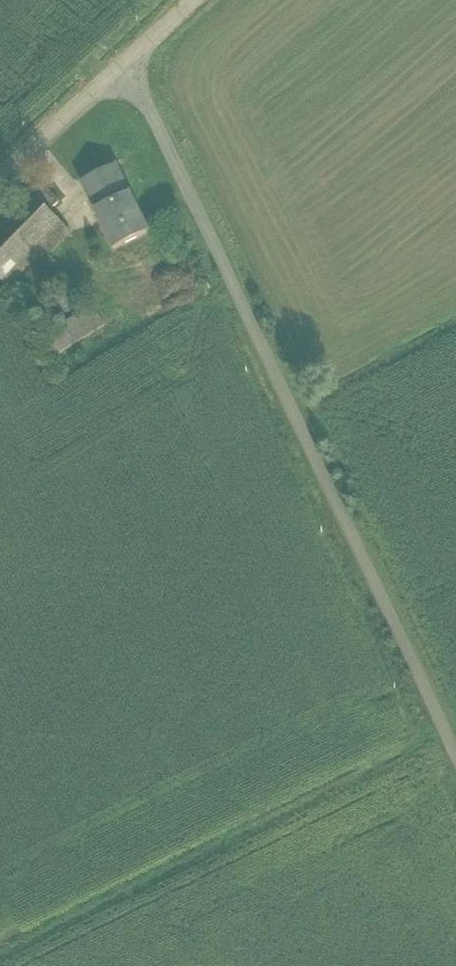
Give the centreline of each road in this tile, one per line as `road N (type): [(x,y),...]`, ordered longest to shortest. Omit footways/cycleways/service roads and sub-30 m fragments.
road 1 (unclassified): [(128,57),(455,753)]
road 2 (unclassified): [(0,181),(128,57)]

